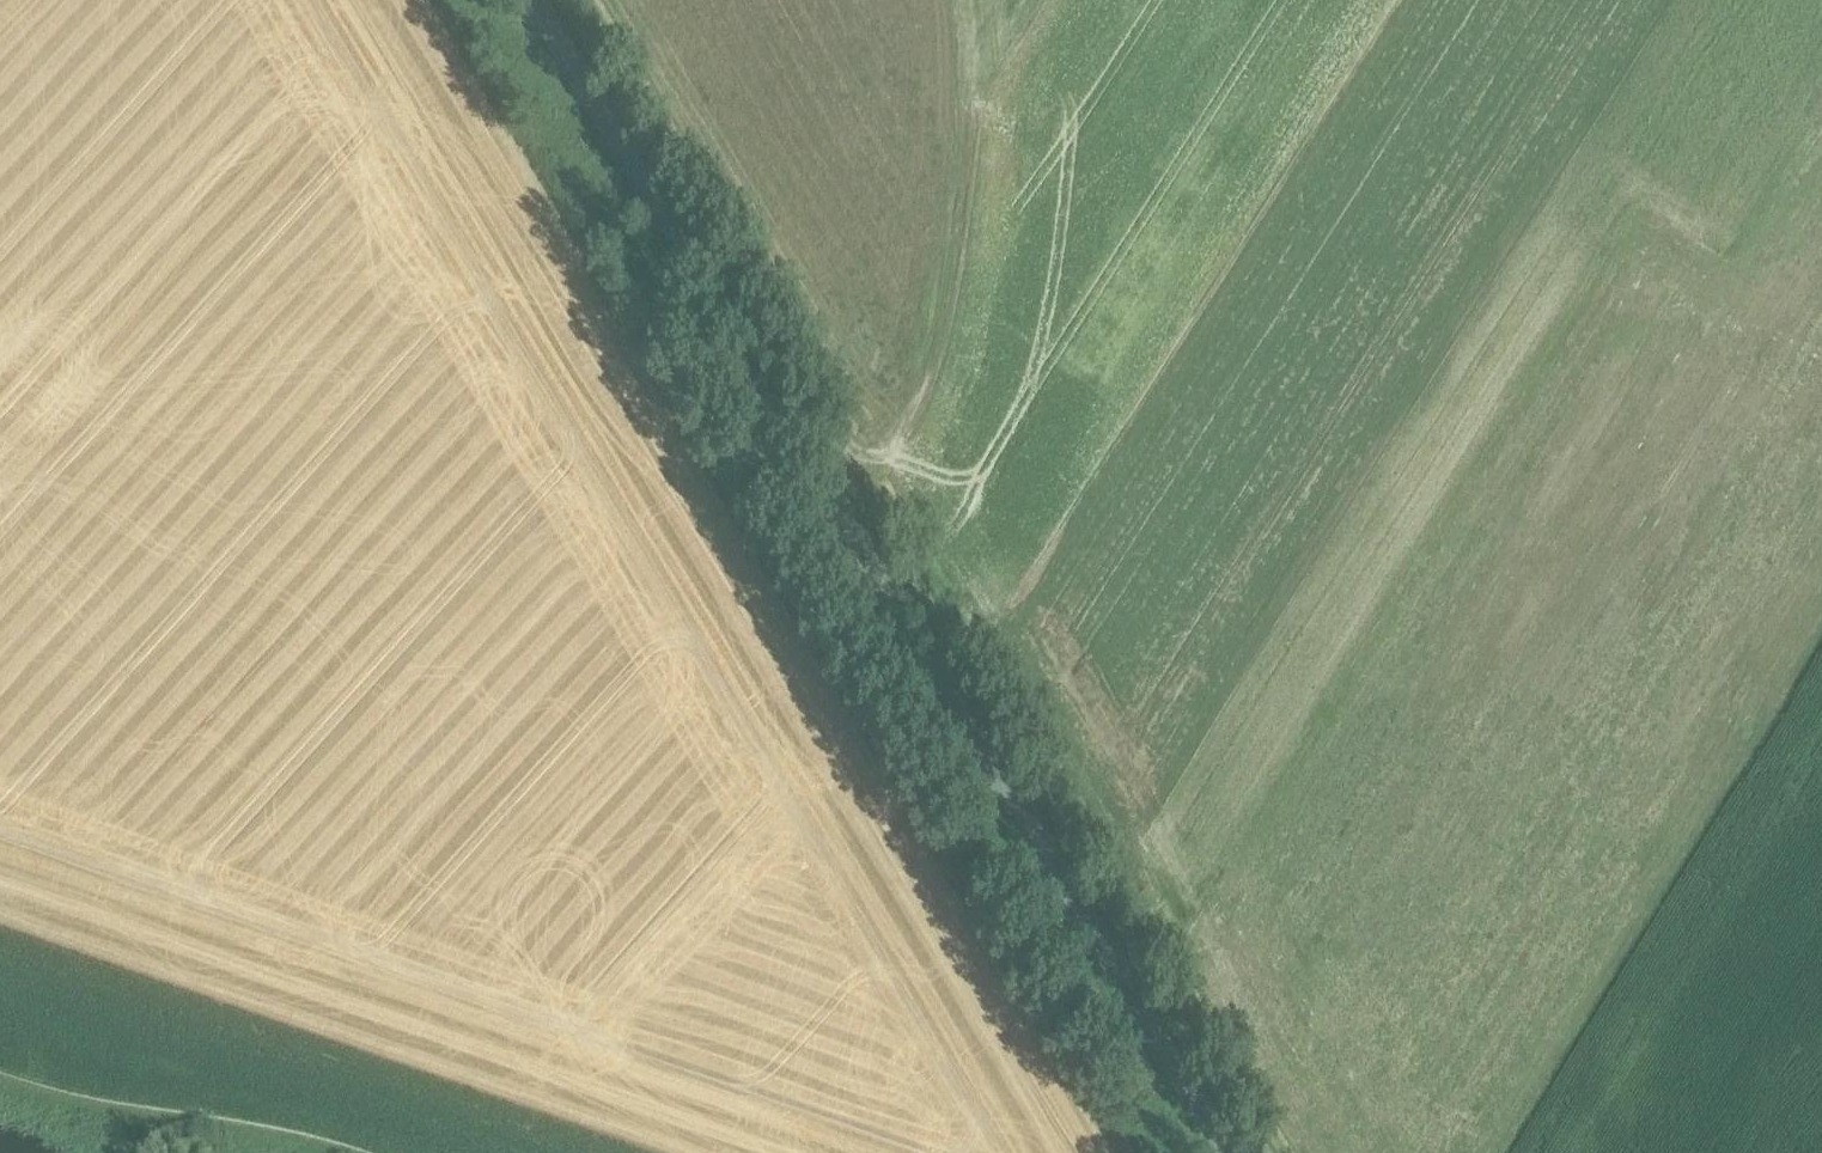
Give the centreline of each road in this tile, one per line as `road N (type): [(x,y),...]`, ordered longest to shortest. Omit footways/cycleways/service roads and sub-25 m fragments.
road 1 (unclassified): [(1231,1152),(530,0)]

